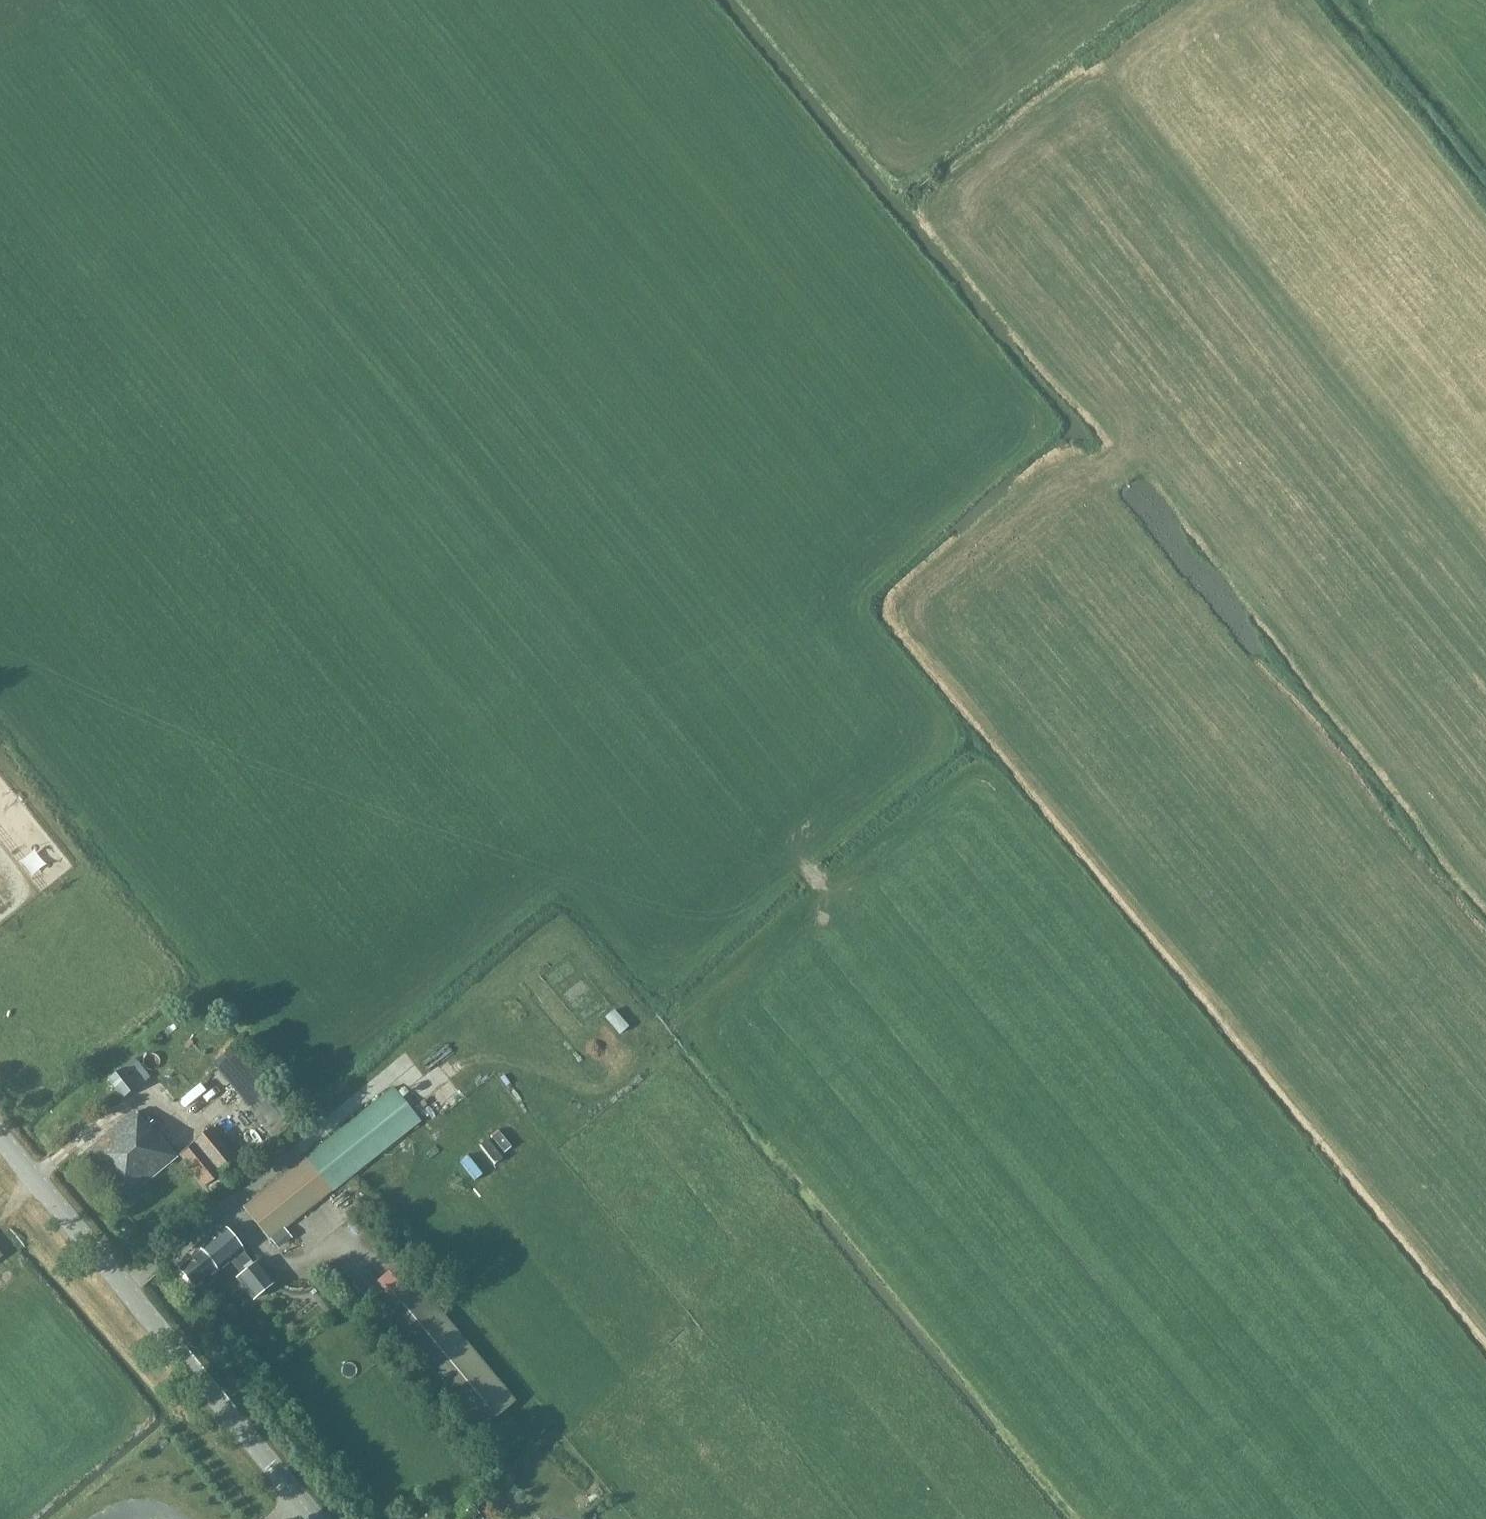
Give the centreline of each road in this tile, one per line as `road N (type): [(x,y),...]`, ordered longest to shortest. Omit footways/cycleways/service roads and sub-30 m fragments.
road 1 (tertiary): [(314,1518),(0,1130)]

